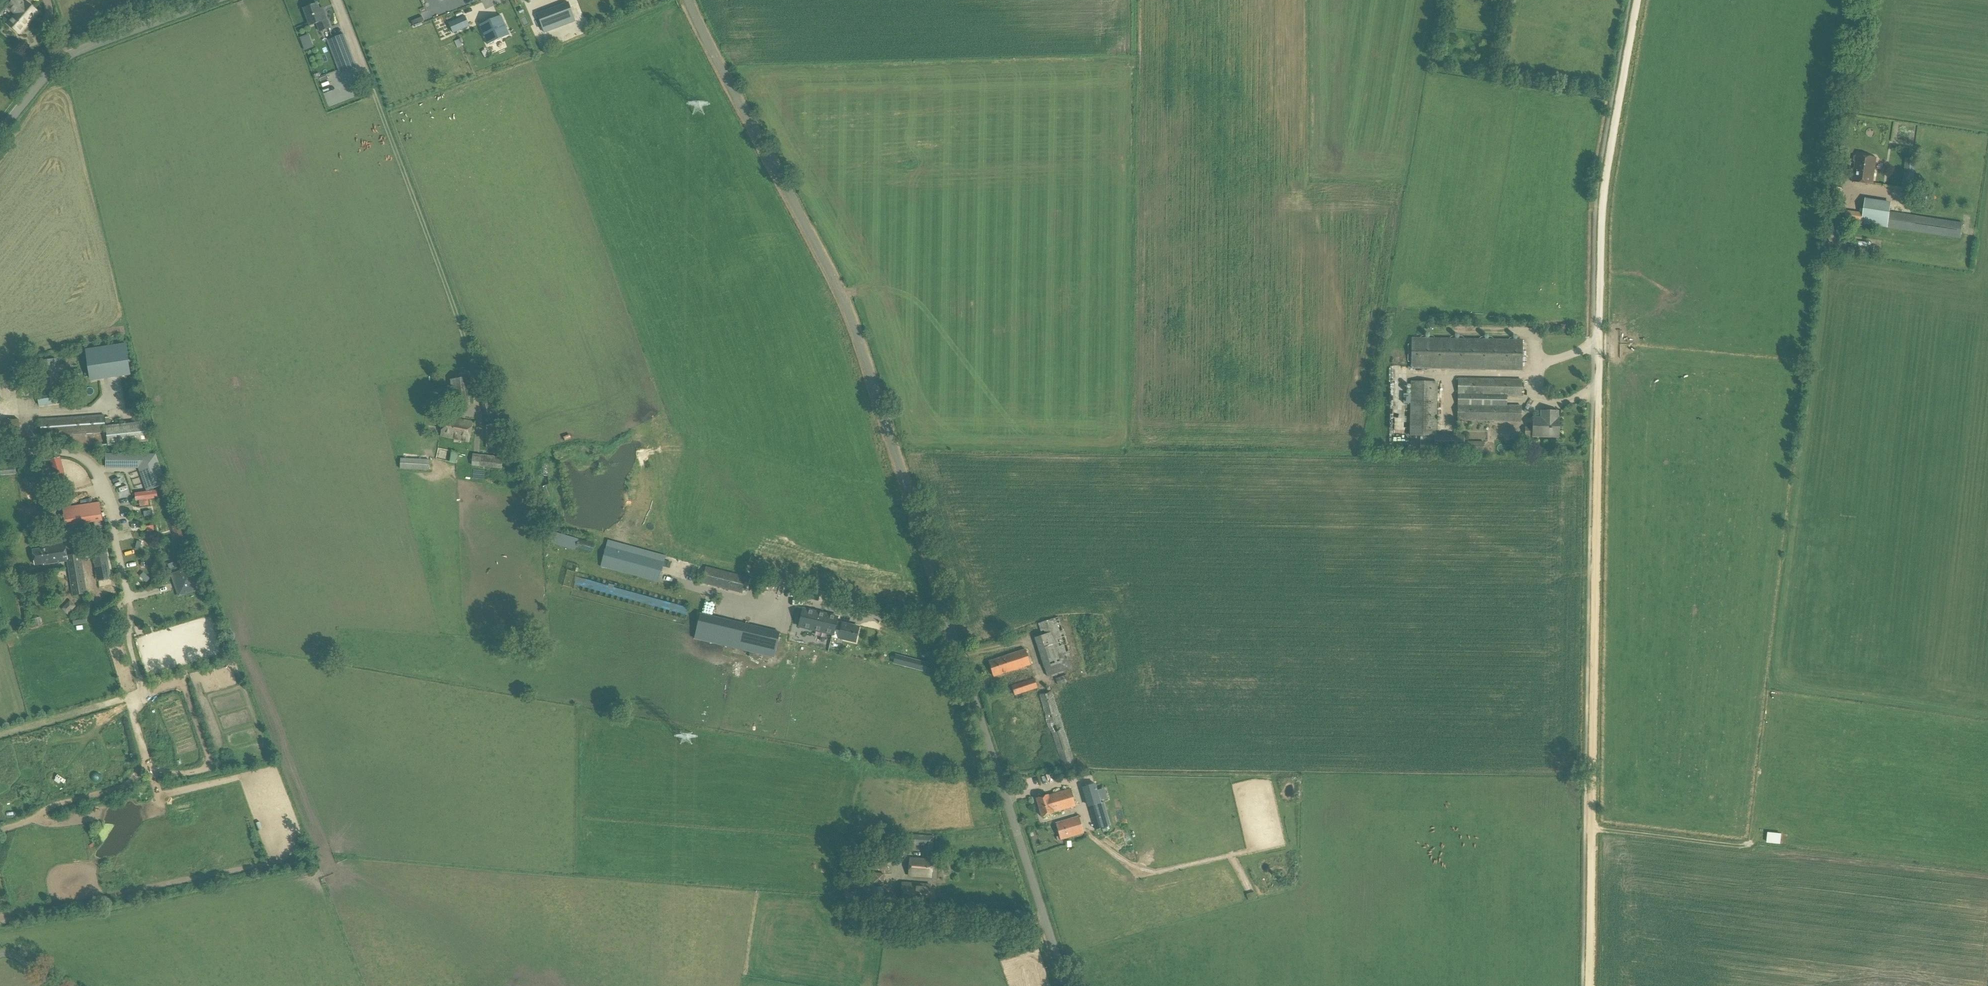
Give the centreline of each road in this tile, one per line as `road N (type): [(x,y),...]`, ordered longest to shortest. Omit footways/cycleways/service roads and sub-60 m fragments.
road 1 (unclassified): [(1064,985),(862,351),(688,0)]
road 2 (track): [(1588,985),(1604,189),(1637,0)]
road 3 (unclassified): [(0,130),(59,60),(213,0)]
road 4 (track): [(1857,0),(1833,197)]

